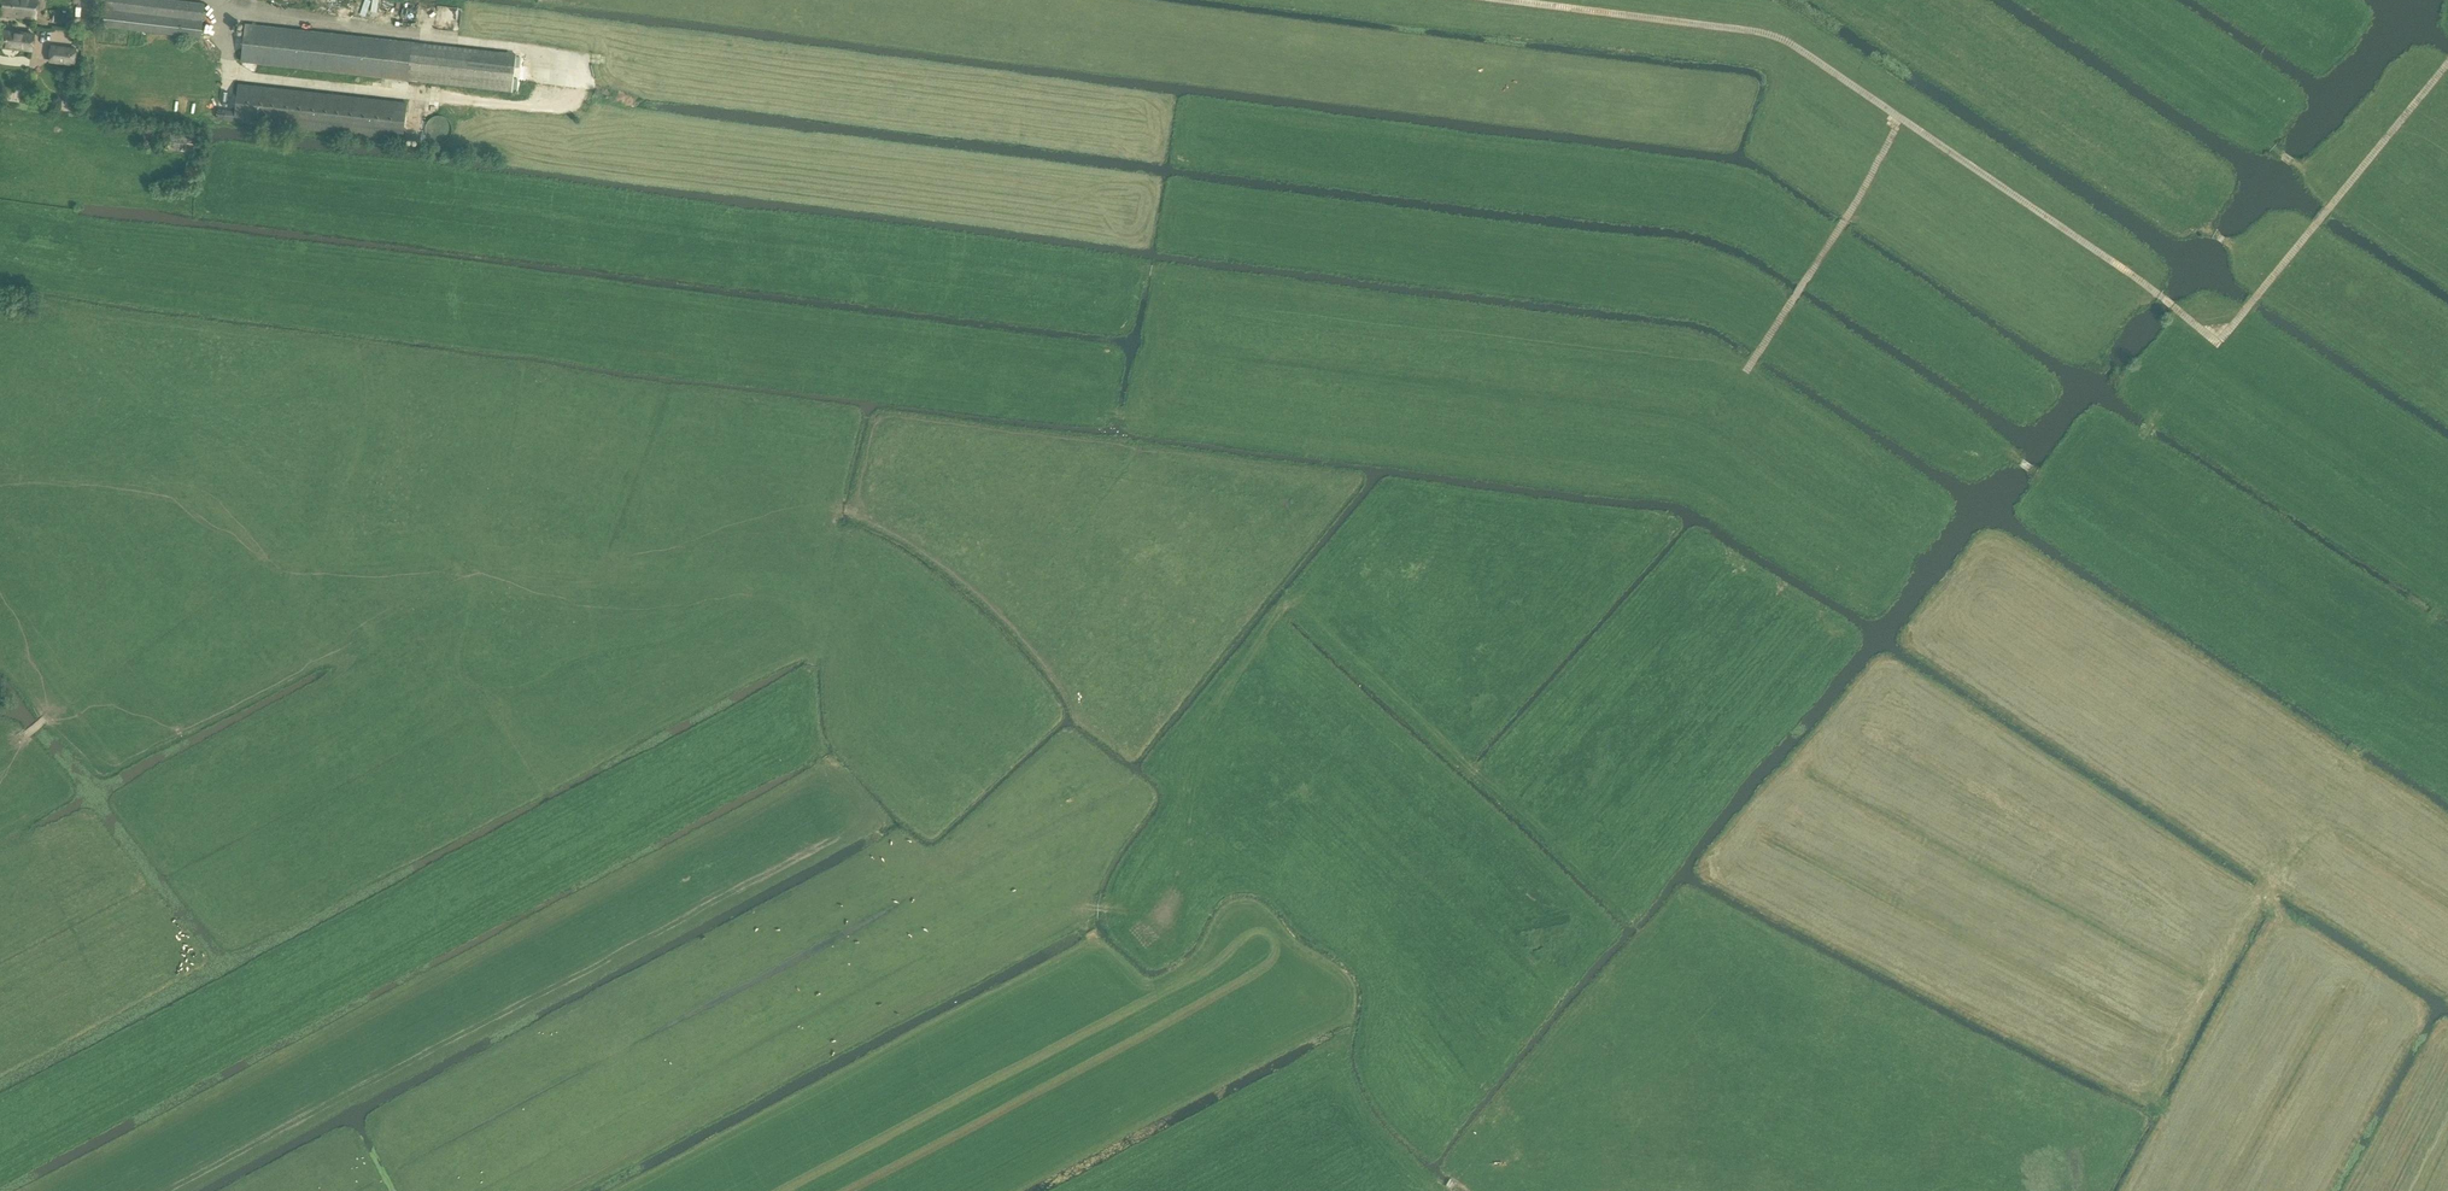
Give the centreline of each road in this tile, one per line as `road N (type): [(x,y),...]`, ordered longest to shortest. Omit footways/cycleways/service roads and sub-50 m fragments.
road 1 (track): [(2447,64),(2218,343),(1900,118),(1857,201),(1748,371)]
road 2 (track): [(1900,118),(1766,34),(1499,0)]
road 3 (track): [(2446,603),(2270,885)]
road 4 (track): [(2218,343),(2142,437)]

